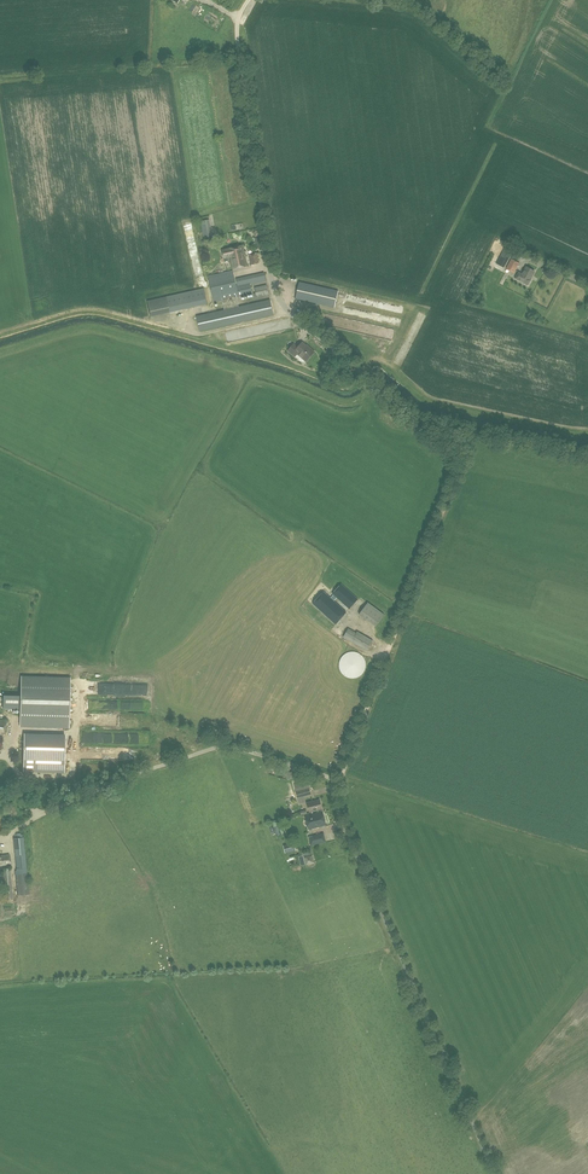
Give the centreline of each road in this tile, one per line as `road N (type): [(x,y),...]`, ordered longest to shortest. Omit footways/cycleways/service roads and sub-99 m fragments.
road 1 (track): [(248,0),(236,34),(283,309),(462,465),(339,780)]
road 2 (unclassified): [(494,1173),(340,820),(339,780)]
road 3 (track): [(0,757),(16,767),(36,817),(223,747),(339,780)]

